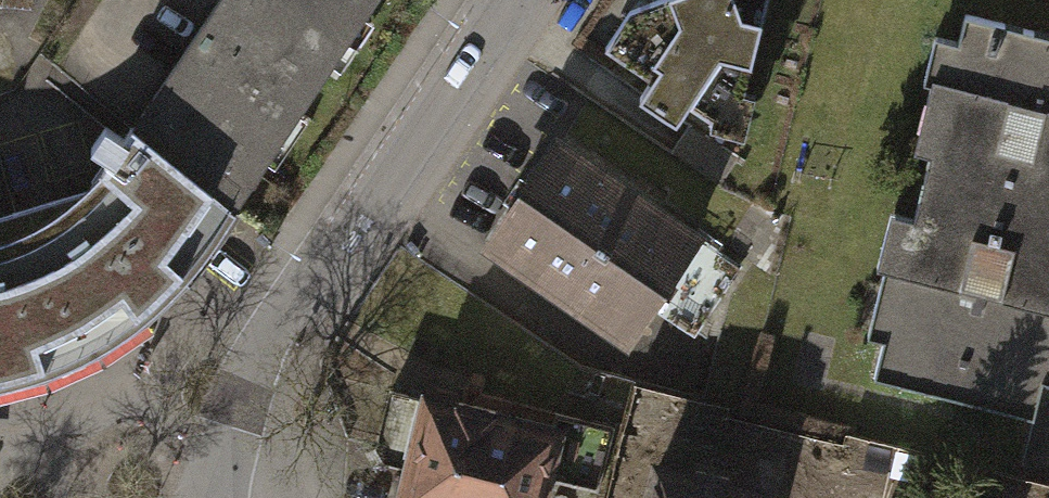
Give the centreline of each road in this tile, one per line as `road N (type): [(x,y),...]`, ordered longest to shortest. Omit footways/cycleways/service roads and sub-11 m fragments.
road 1 (residential): [(209,497),(239,404),(277,326),(501,0)]

